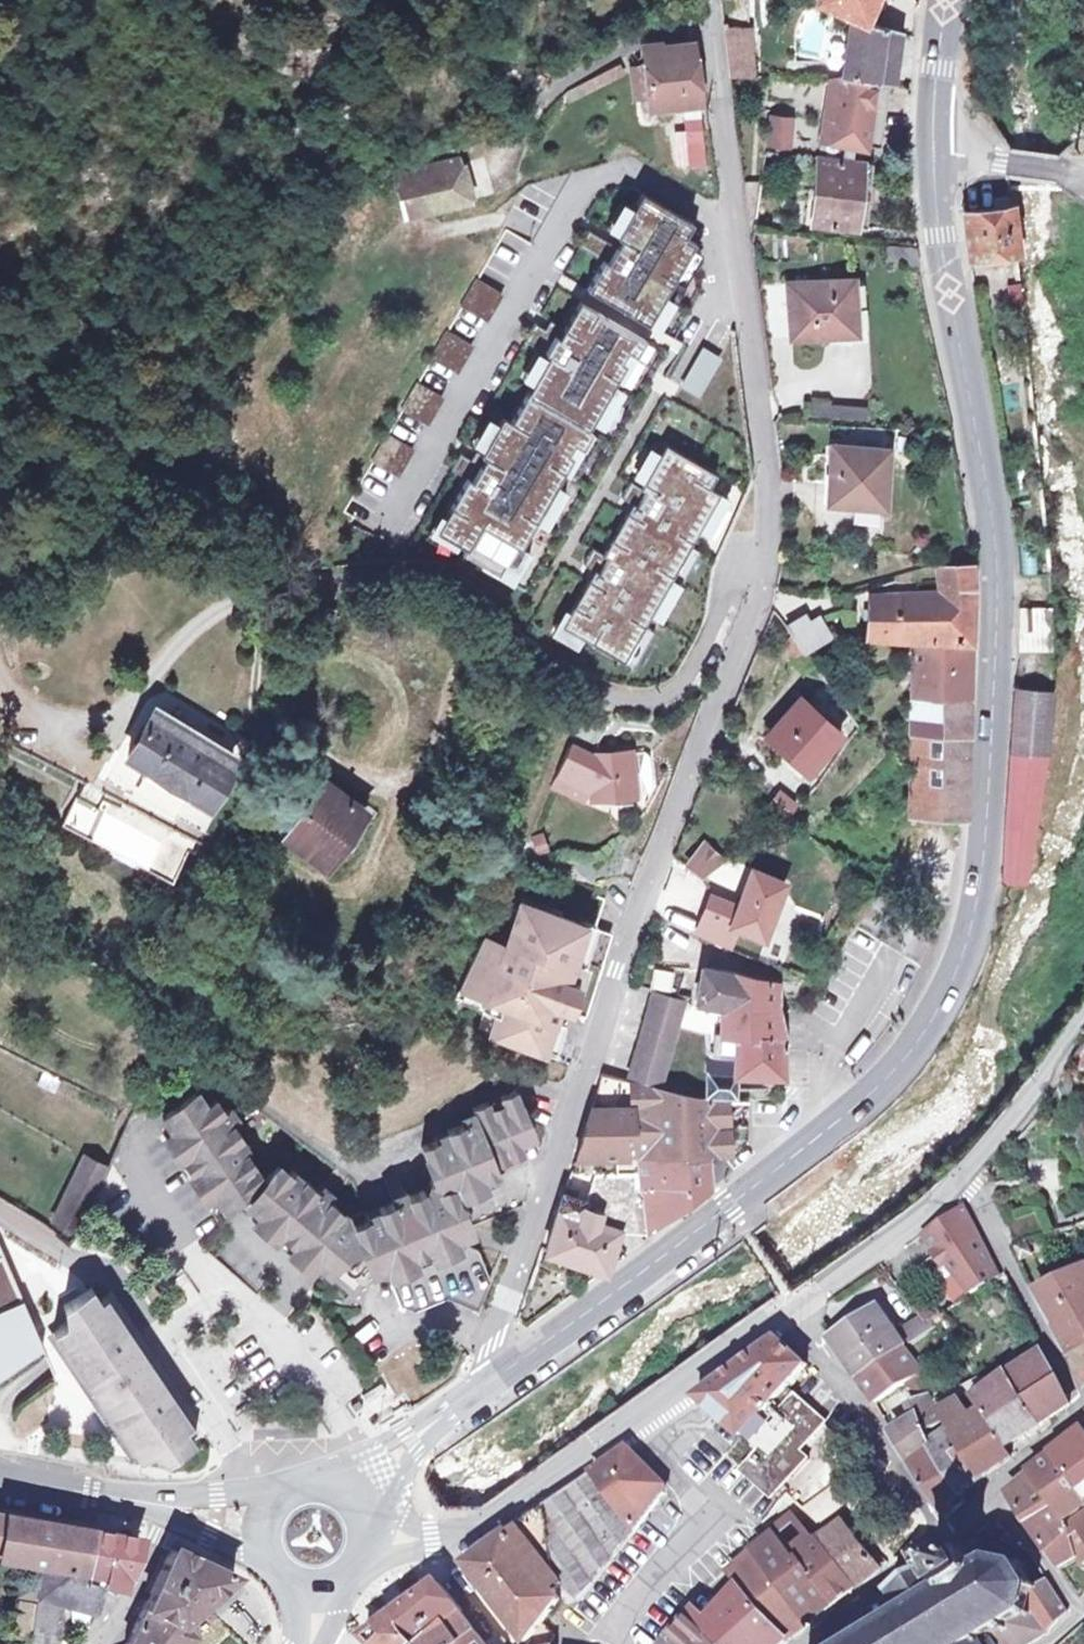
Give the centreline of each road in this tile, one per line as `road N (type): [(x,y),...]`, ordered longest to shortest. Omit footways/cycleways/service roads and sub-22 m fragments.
road 1 (secondary): [(475,1392),(860,1106),(896,1068),(957,977),(983,859),(998,574),(933,153)]
road 2 (residential): [(767,512),(764,582),(557,1138),(475,1392)]
road 3 (residential): [(767,512),(749,531),(699,668),(661,704),(622,710),(580,700),(504,656),(429,586),(298,593)]
road 4 (residential): [(738,222),(644,174),(602,182),(566,211),(388,545)]
road 5 (unclassified): [(67,1258),(122,1287),(234,1446),(279,1486)]
road 6 (residential): [(738,222),(767,512)]
road 7 (residential): [(621,1429),(687,1503),(692,1526),(614,1622),(620,1643)]
road 8 (residential): [(960,1177),(1081,1409)]
road 9 (residential): [(938,1528),(793,1312)]
road 10 (residential): [(427,1538),(479,1530),(621,1429)]
road 11 (residential): [(715,0),(738,222)]
road 12 (residential): [(793,1312),(960,1177)]
road 13 (residential): [(621,1429),(793,1312)]
road 14 (residential): [(960,1177),(1083,1019)]
road 15 (residential): [(938,1528),(813,1643)]
road 16 (secondary): [(164,1506),(0,1478)]
road 17 (residential): [(164,1506),(119,1614),(95,1643)]
road 18 (secondary): [(933,153),(946,0)]
road 19 (residential): [(933,153),(1083,174)]
road 20 (residential): [(1075,1613),(994,1492)]
road 21 (secondary): [(439,1418),(314,1477)]

